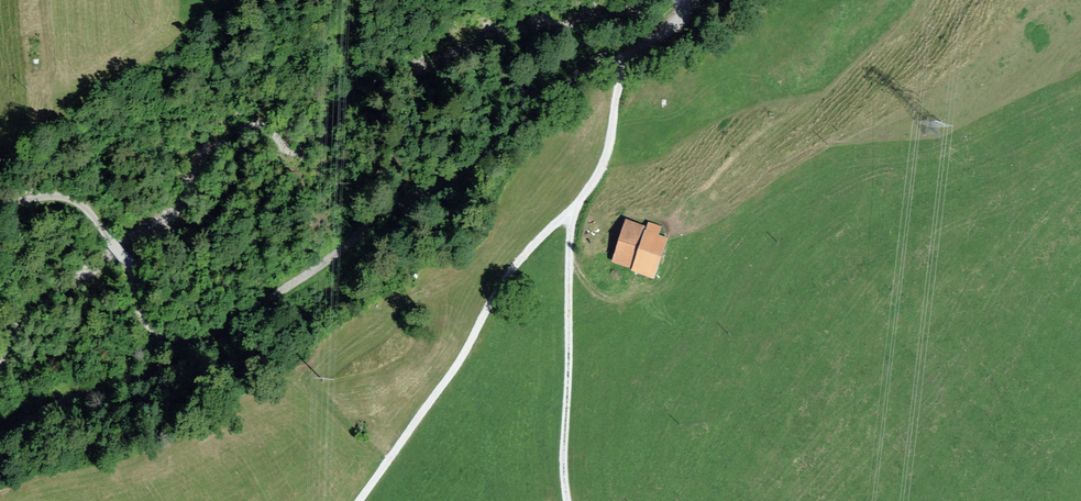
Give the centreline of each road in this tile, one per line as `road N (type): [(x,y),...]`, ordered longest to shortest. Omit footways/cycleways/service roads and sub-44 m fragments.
road 1 (track): [(362,500),(513,269),(603,166),(622,55)]
road 2 (track): [(189,343),(268,297),(586,64),(622,55)]
road 3 (track): [(574,206),(568,500)]
road 4 (track): [(0,203),(47,191),(74,199),(124,258),(145,323),(189,343)]
road 5 (track): [(189,343),(135,382),(54,407),(0,437)]

